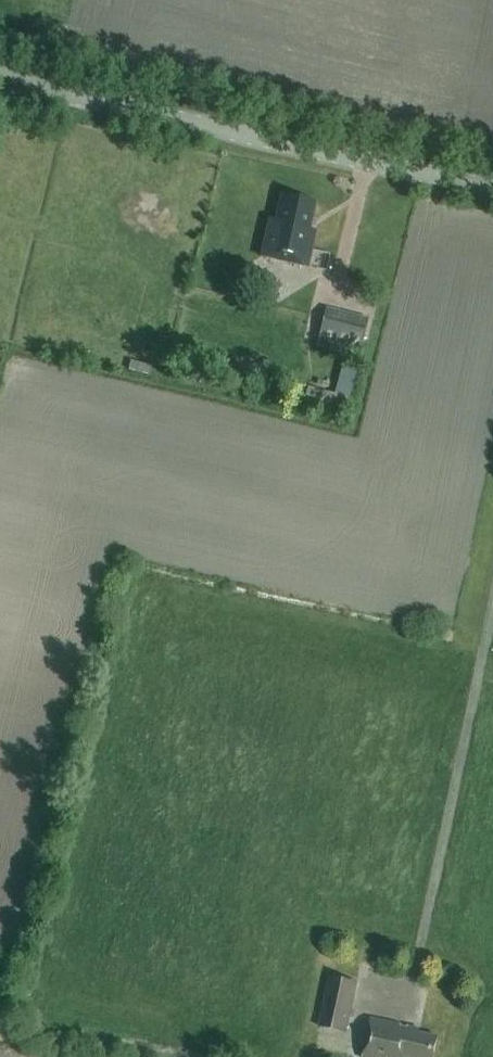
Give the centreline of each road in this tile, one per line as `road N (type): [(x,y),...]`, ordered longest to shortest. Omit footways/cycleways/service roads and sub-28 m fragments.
road 1 (tertiary): [(492,187),(0,75)]

